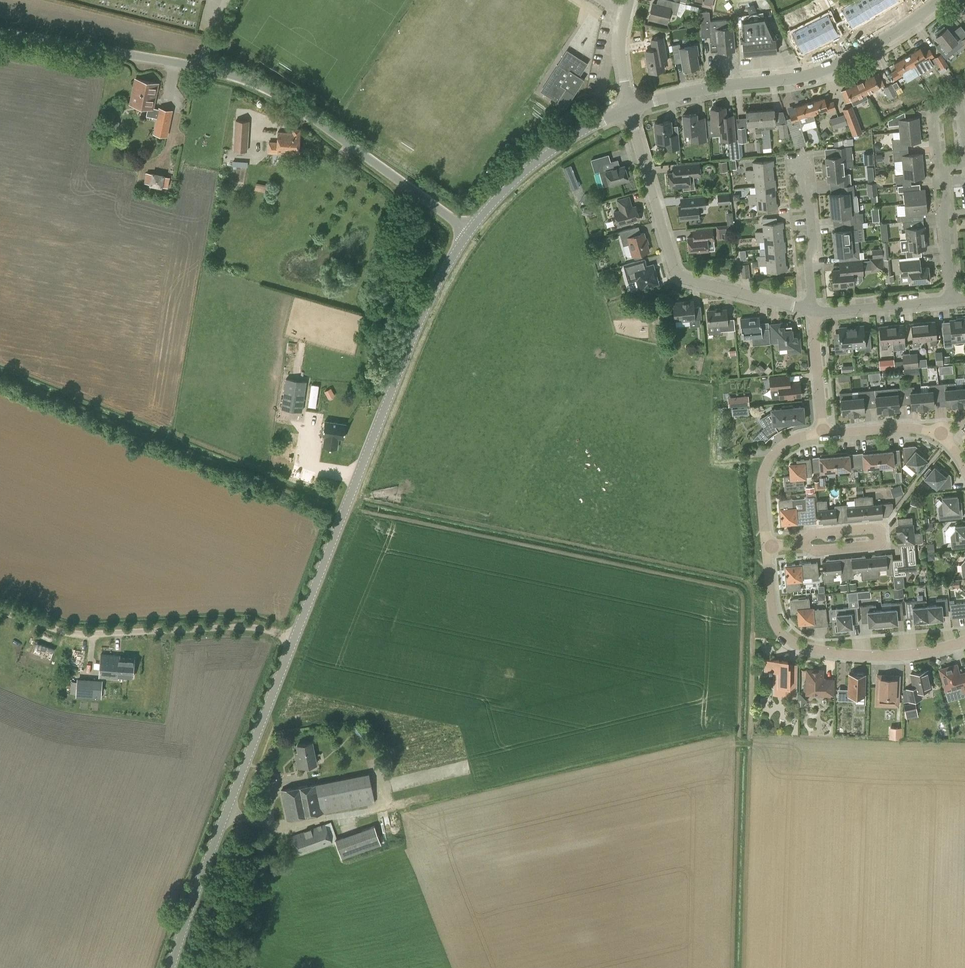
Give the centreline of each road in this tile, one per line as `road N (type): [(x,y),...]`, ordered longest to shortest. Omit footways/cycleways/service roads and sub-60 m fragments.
road 1 (unclassified): [(468,232),(249,80),(0,33)]
road 2 (tertiary): [(293,641),(422,314),(468,232)]
road 3 (tertiary): [(170,967),(293,641)]
road 4 (tertiary): [(628,109),(712,86),(820,73),(942,0)]
road 5 (residential): [(813,310),(679,276),(628,109)]
road 6 (unclassified): [(293,641),(255,631),(74,633),(0,615)]
road 7 (residential): [(964,641),(890,655),(797,644),(773,620),(768,545)]
road 8 (tertiary): [(468,232),(539,159),(628,109)]
road 9 (residential): [(793,543),(811,550),(878,544),(883,537),(875,528),(809,535)]
road 10 (residential): [(964,472),(952,447),(926,429),(823,432)]
road 11 (residential): [(942,168),(964,164),(957,99),(935,111),(937,160)]
road 12 (residential): [(813,310),(807,261),(815,250),(796,156)]
road 13 (residential): [(768,545),(760,493),(767,463),(783,444),(823,432)]
road 14 (residential): [(949,299),(813,310)]
road 15 (residential): [(949,299),(942,168)]
road 16 (residential): [(823,432),(813,310)]

